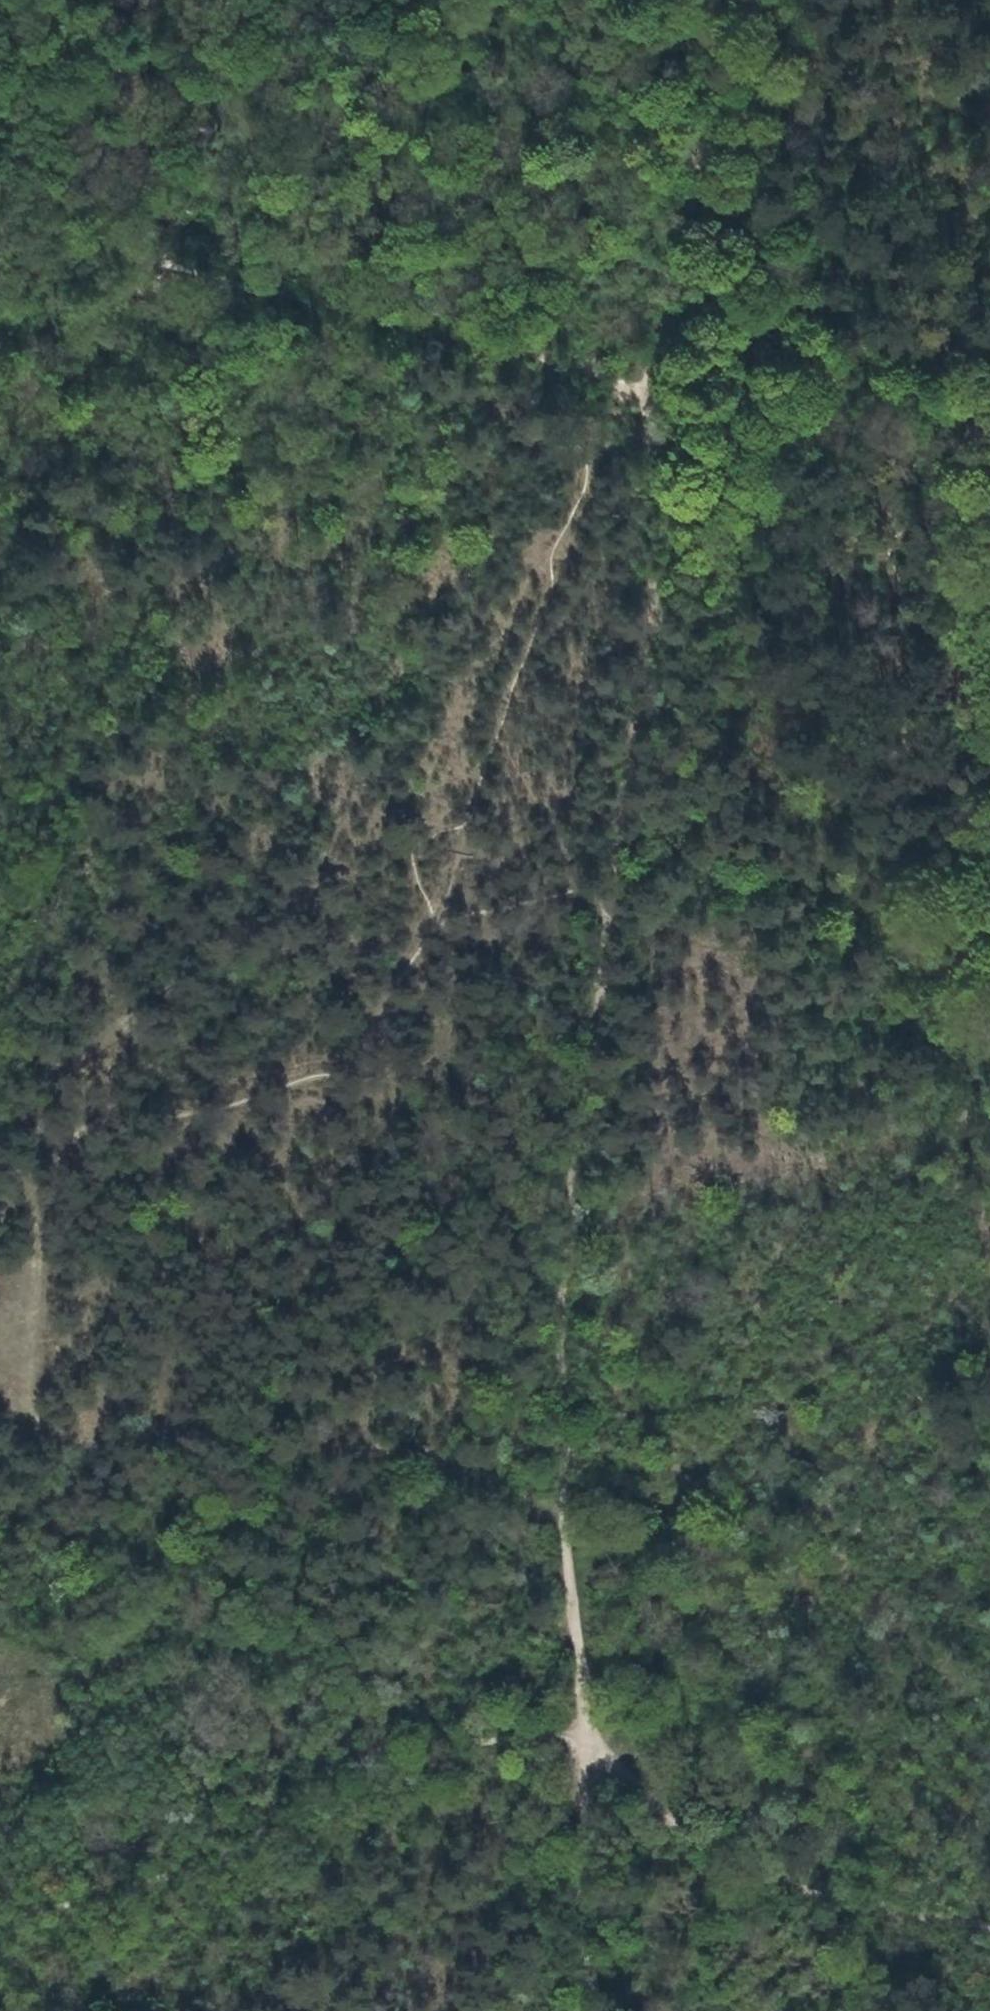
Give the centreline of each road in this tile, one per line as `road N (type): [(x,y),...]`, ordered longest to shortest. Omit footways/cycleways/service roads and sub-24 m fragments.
road 1 (track): [(736,0),(641,390),(660,452),(649,621),(584,1057),(571,1180),(576,1217),(556,1308),(563,1519),(584,1730),(584,2010)]
road 2 (track): [(641,390),(0,221)]
road 3 (track): [(989,1930),(816,1891),(693,1836),(584,1730)]

